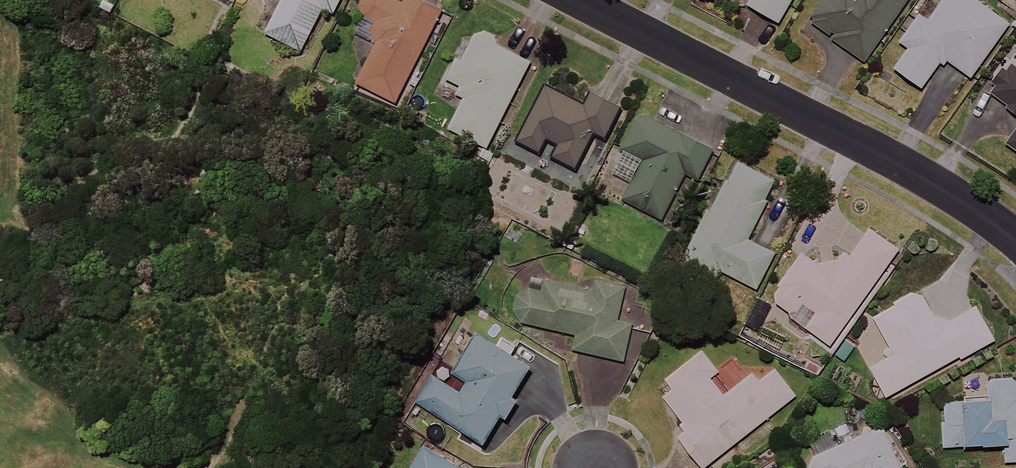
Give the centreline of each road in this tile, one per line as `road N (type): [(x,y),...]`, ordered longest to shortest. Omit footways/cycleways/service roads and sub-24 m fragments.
road 1 (residential): [(1015,240),(944,188),(579,0)]

